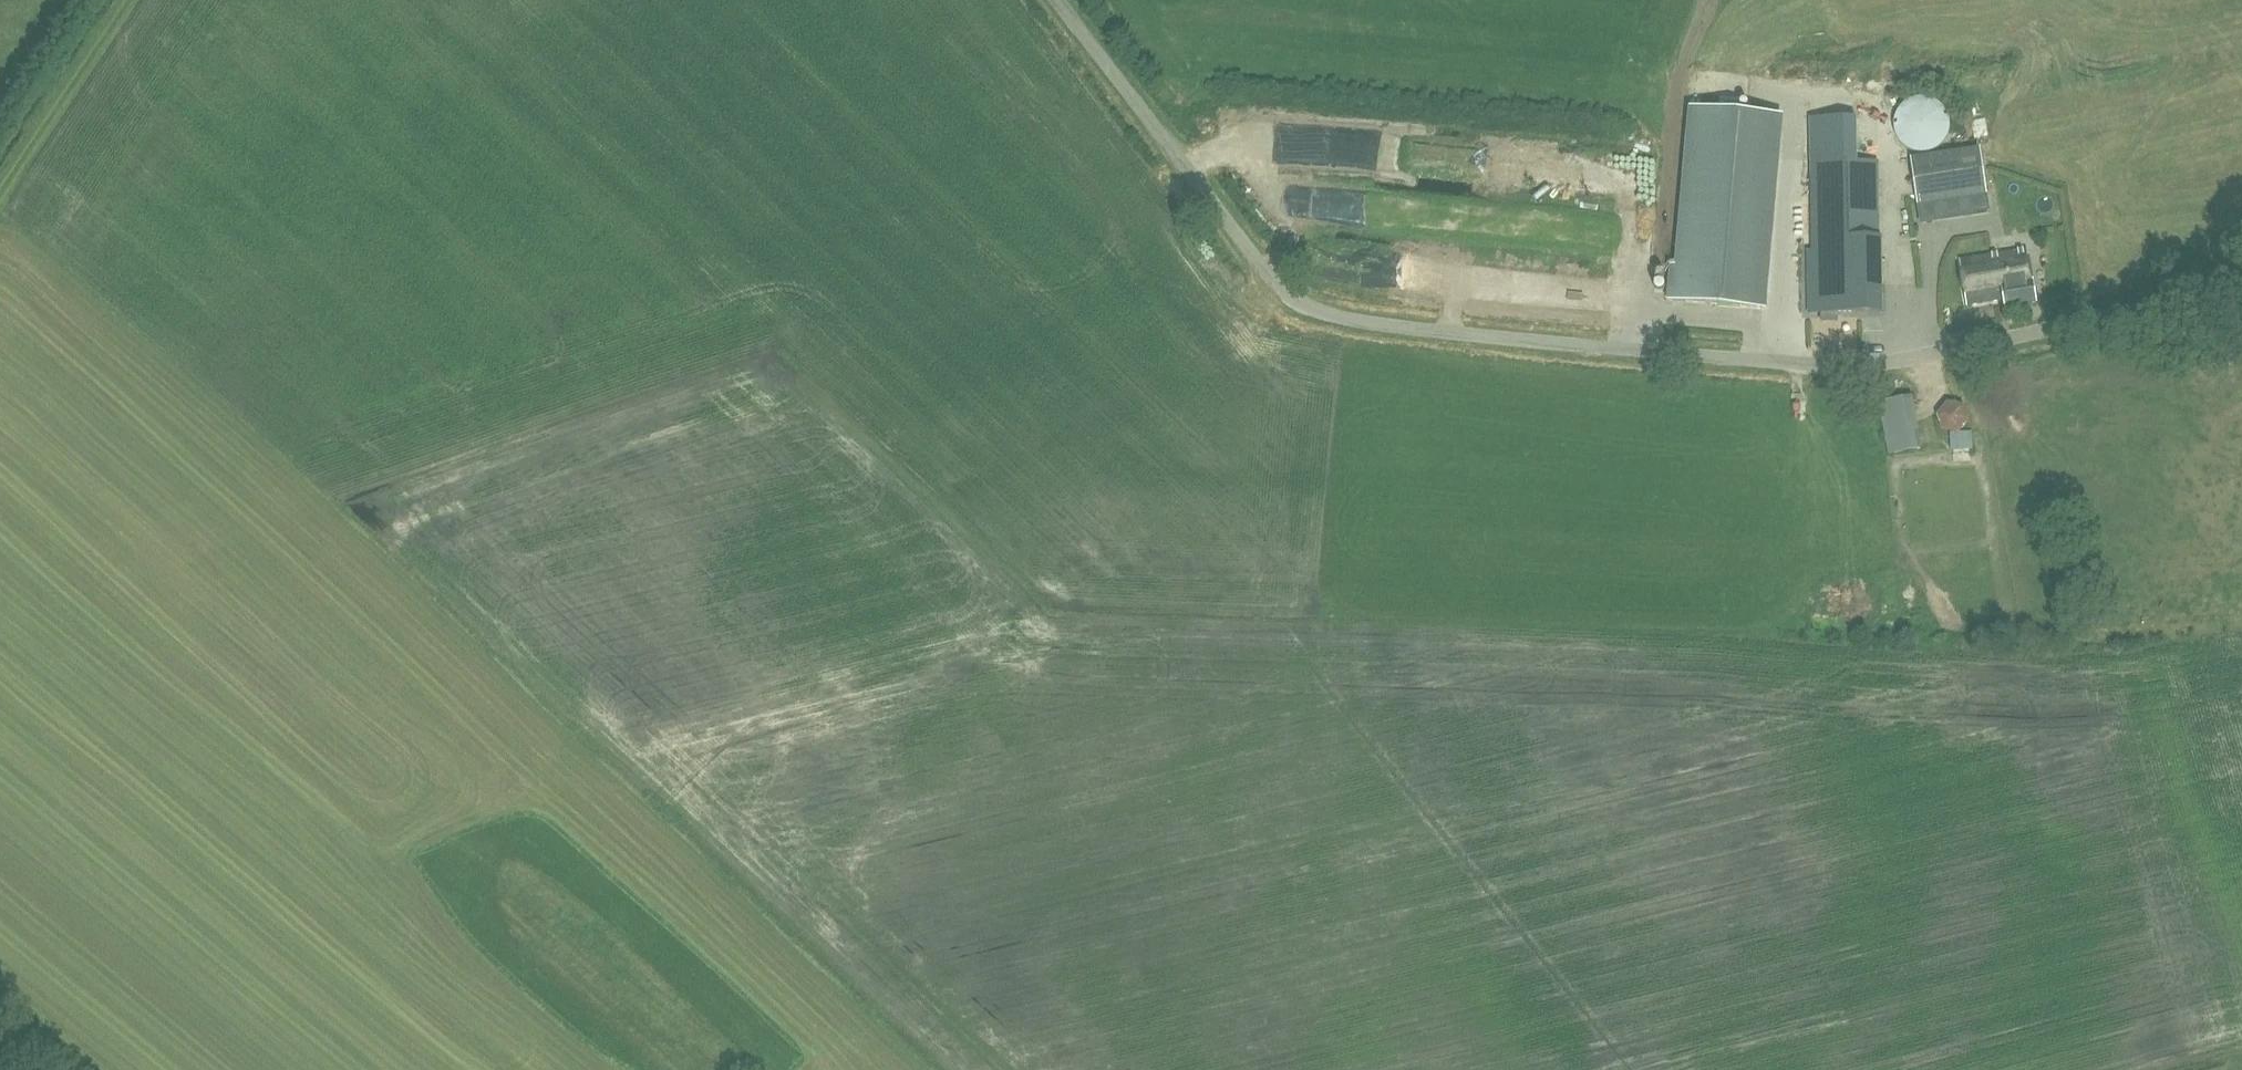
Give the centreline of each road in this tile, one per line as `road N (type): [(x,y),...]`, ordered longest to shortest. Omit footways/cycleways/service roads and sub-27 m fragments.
road 1 (unclassified): [(2241,284),(1854,367),(1328,314),(1298,303),(1266,273),(1056,0)]

